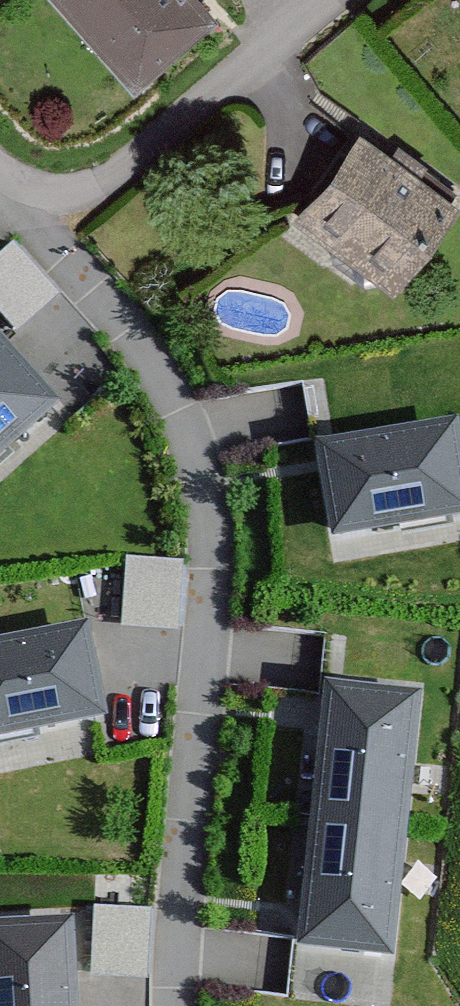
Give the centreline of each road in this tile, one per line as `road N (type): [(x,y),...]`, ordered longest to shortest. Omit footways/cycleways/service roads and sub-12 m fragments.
road 1 (residential): [(15,186),(102,289),(180,410),(205,505),(206,644),(172,1005)]

